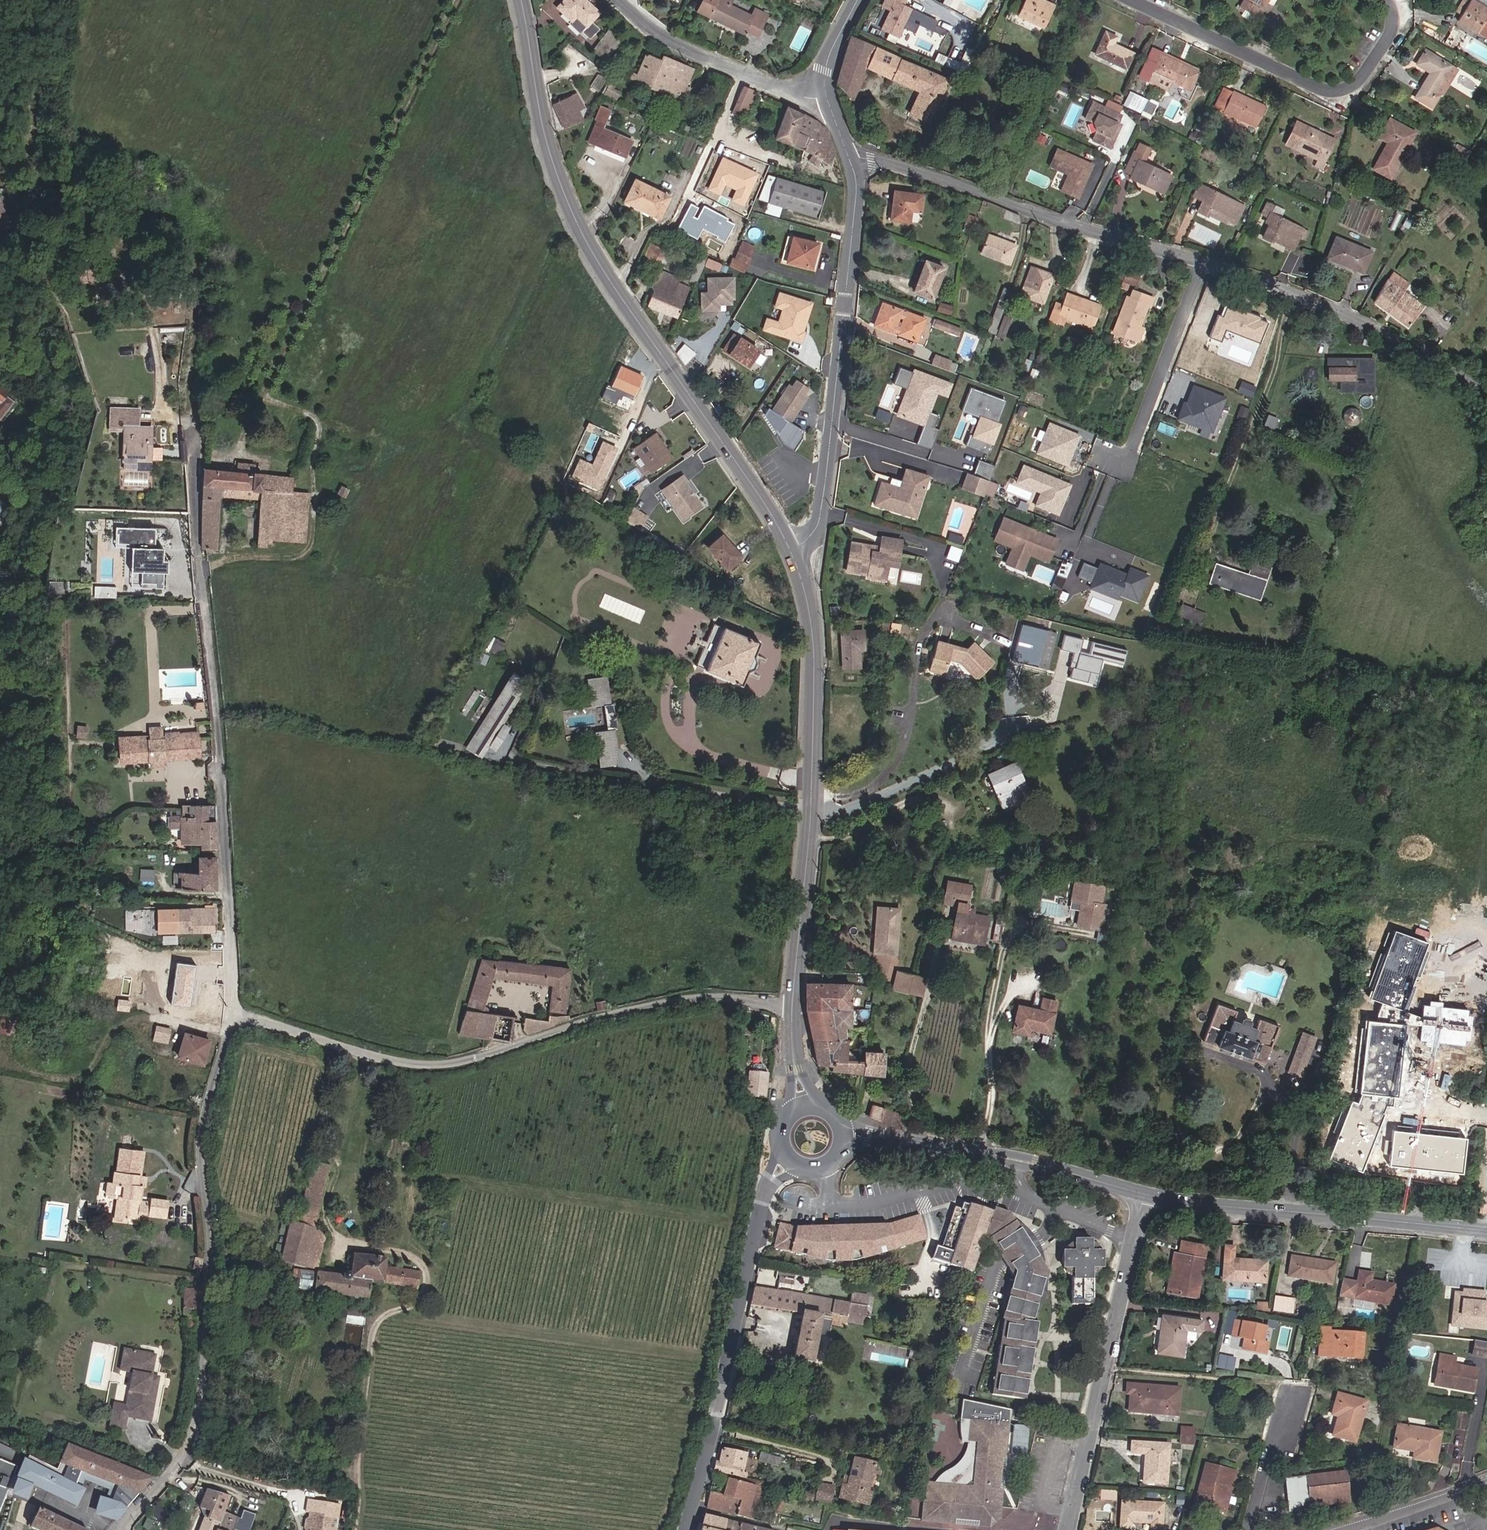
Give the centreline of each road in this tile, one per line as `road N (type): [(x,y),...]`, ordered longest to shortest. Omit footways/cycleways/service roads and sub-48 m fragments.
road 1 (secondary): [(790,549),(578,225),(544,136),(521,0)]
road 2 (residential): [(235,1015),(192,437)]
road 3 (residential): [(235,1015),(377,1058),(439,1064),(689,997),(793,1005)]
road 4 (residential): [(120,1529),(172,1469),(200,1414),(210,1243),(200,1124),(235,1015)]
road 5 (secondary): [(793,1005),(809,867),(815,675),(809,607),(790,549)]
road 6 (residential): [(790,549),(814,530),(824,494),(856,200),(850,160)]
road 7 (residential): [(1203,259),(850,160)]
road 8 (tertiary): [(766,1189),(684,1529)]
road 9 (residential): [(1145,1192),(1066,1529)]
road 10 (secondary): [(1486,1231),(1145,1192)]
road 11 (residential): [(1131,0),(1336,91),(1360,79),(1388,34),(1388,0)]
road 12 (residential): [(1486,389),(1350,315),(1203,259)]
road 13 (residential): [(619,0),(654,31),(710,59),(790,93),(828,96)]
road 14 (residential): [(1203,259),(1129,450),(1112,460)]
road 15 (residential): [(1332,1529),(1486,1480)]

